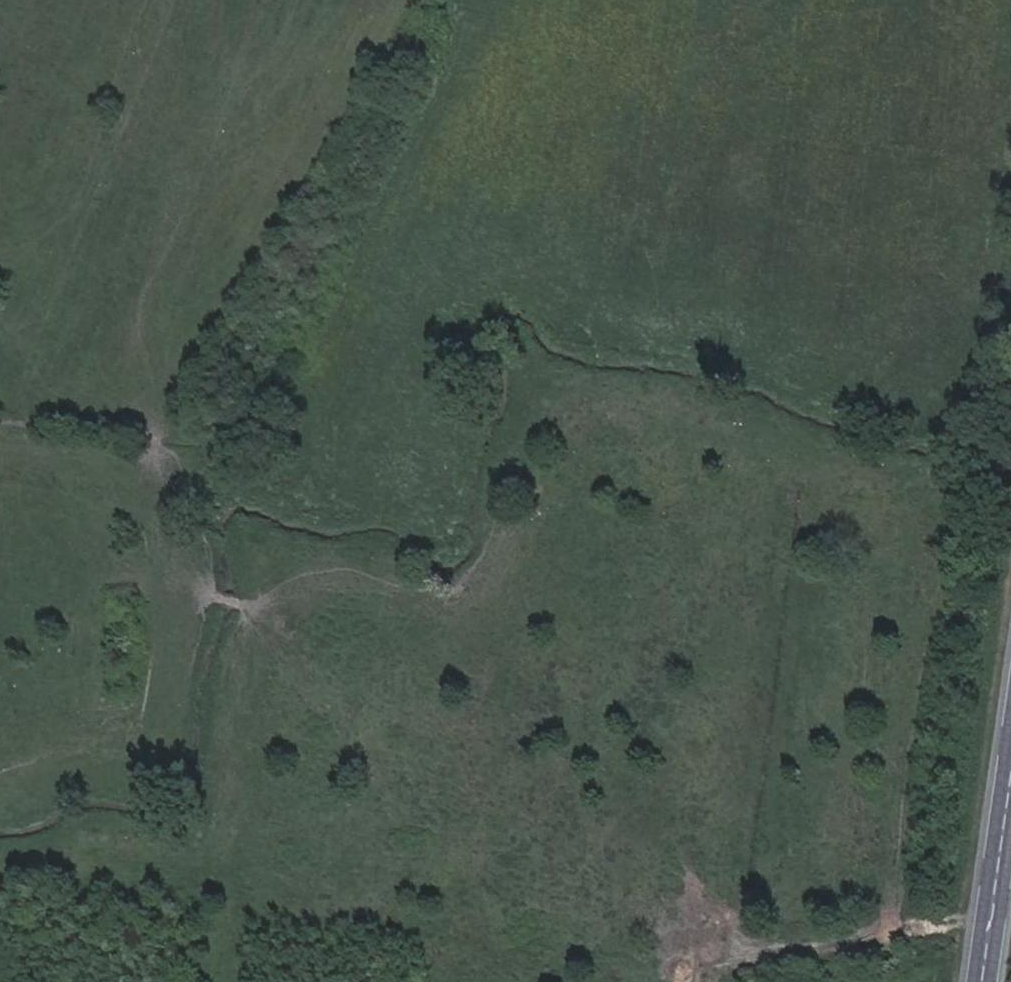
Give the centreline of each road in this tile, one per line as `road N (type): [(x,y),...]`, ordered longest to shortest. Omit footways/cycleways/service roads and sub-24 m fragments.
road 1 (secondary): [(983,981),(1010,786)]

